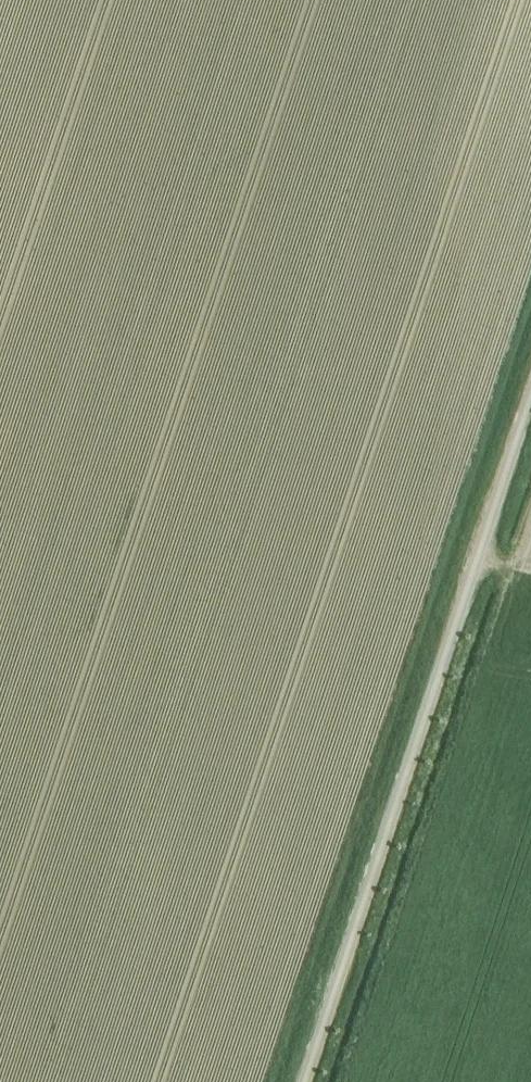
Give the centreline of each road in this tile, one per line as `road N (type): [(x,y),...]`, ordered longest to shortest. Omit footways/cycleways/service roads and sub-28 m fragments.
road 1 (unclassified): [(304,1081),(530,391)]

